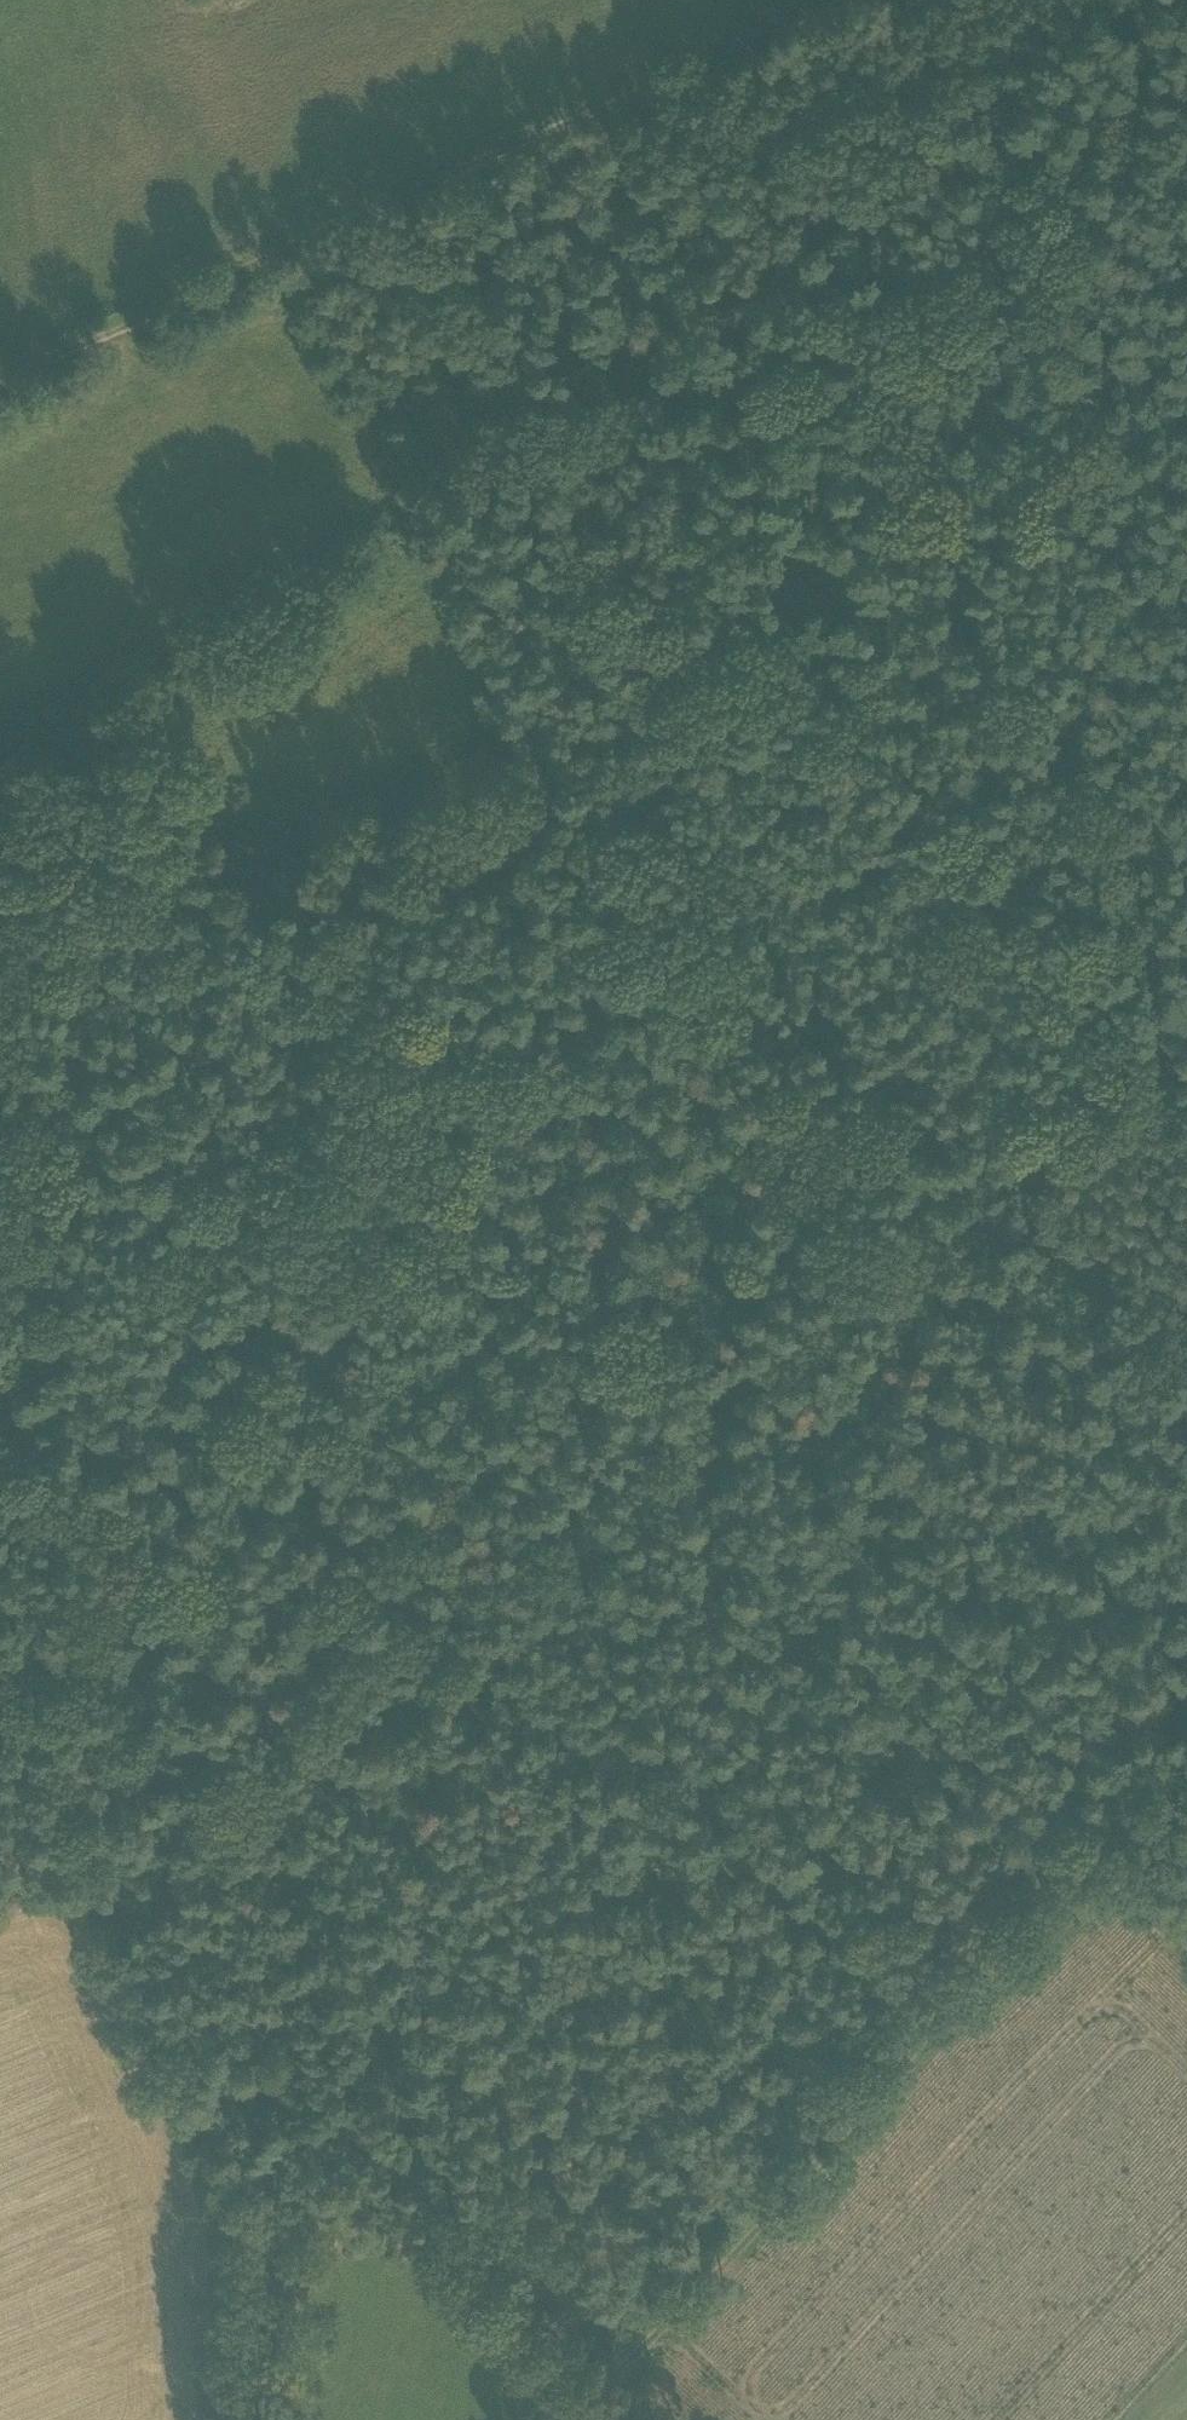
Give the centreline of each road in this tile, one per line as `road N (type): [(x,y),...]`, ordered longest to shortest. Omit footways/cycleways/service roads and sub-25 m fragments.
road 1 (track): [(220,2419),(225,2243),(269,1959),(276,1776),(291,1754),(644,1455),(1186,1028)]
road 2 (track): [(857,0),(0,373)]
road 3 (track): [(579,2419),(1104,1846),(1186,1770)]

